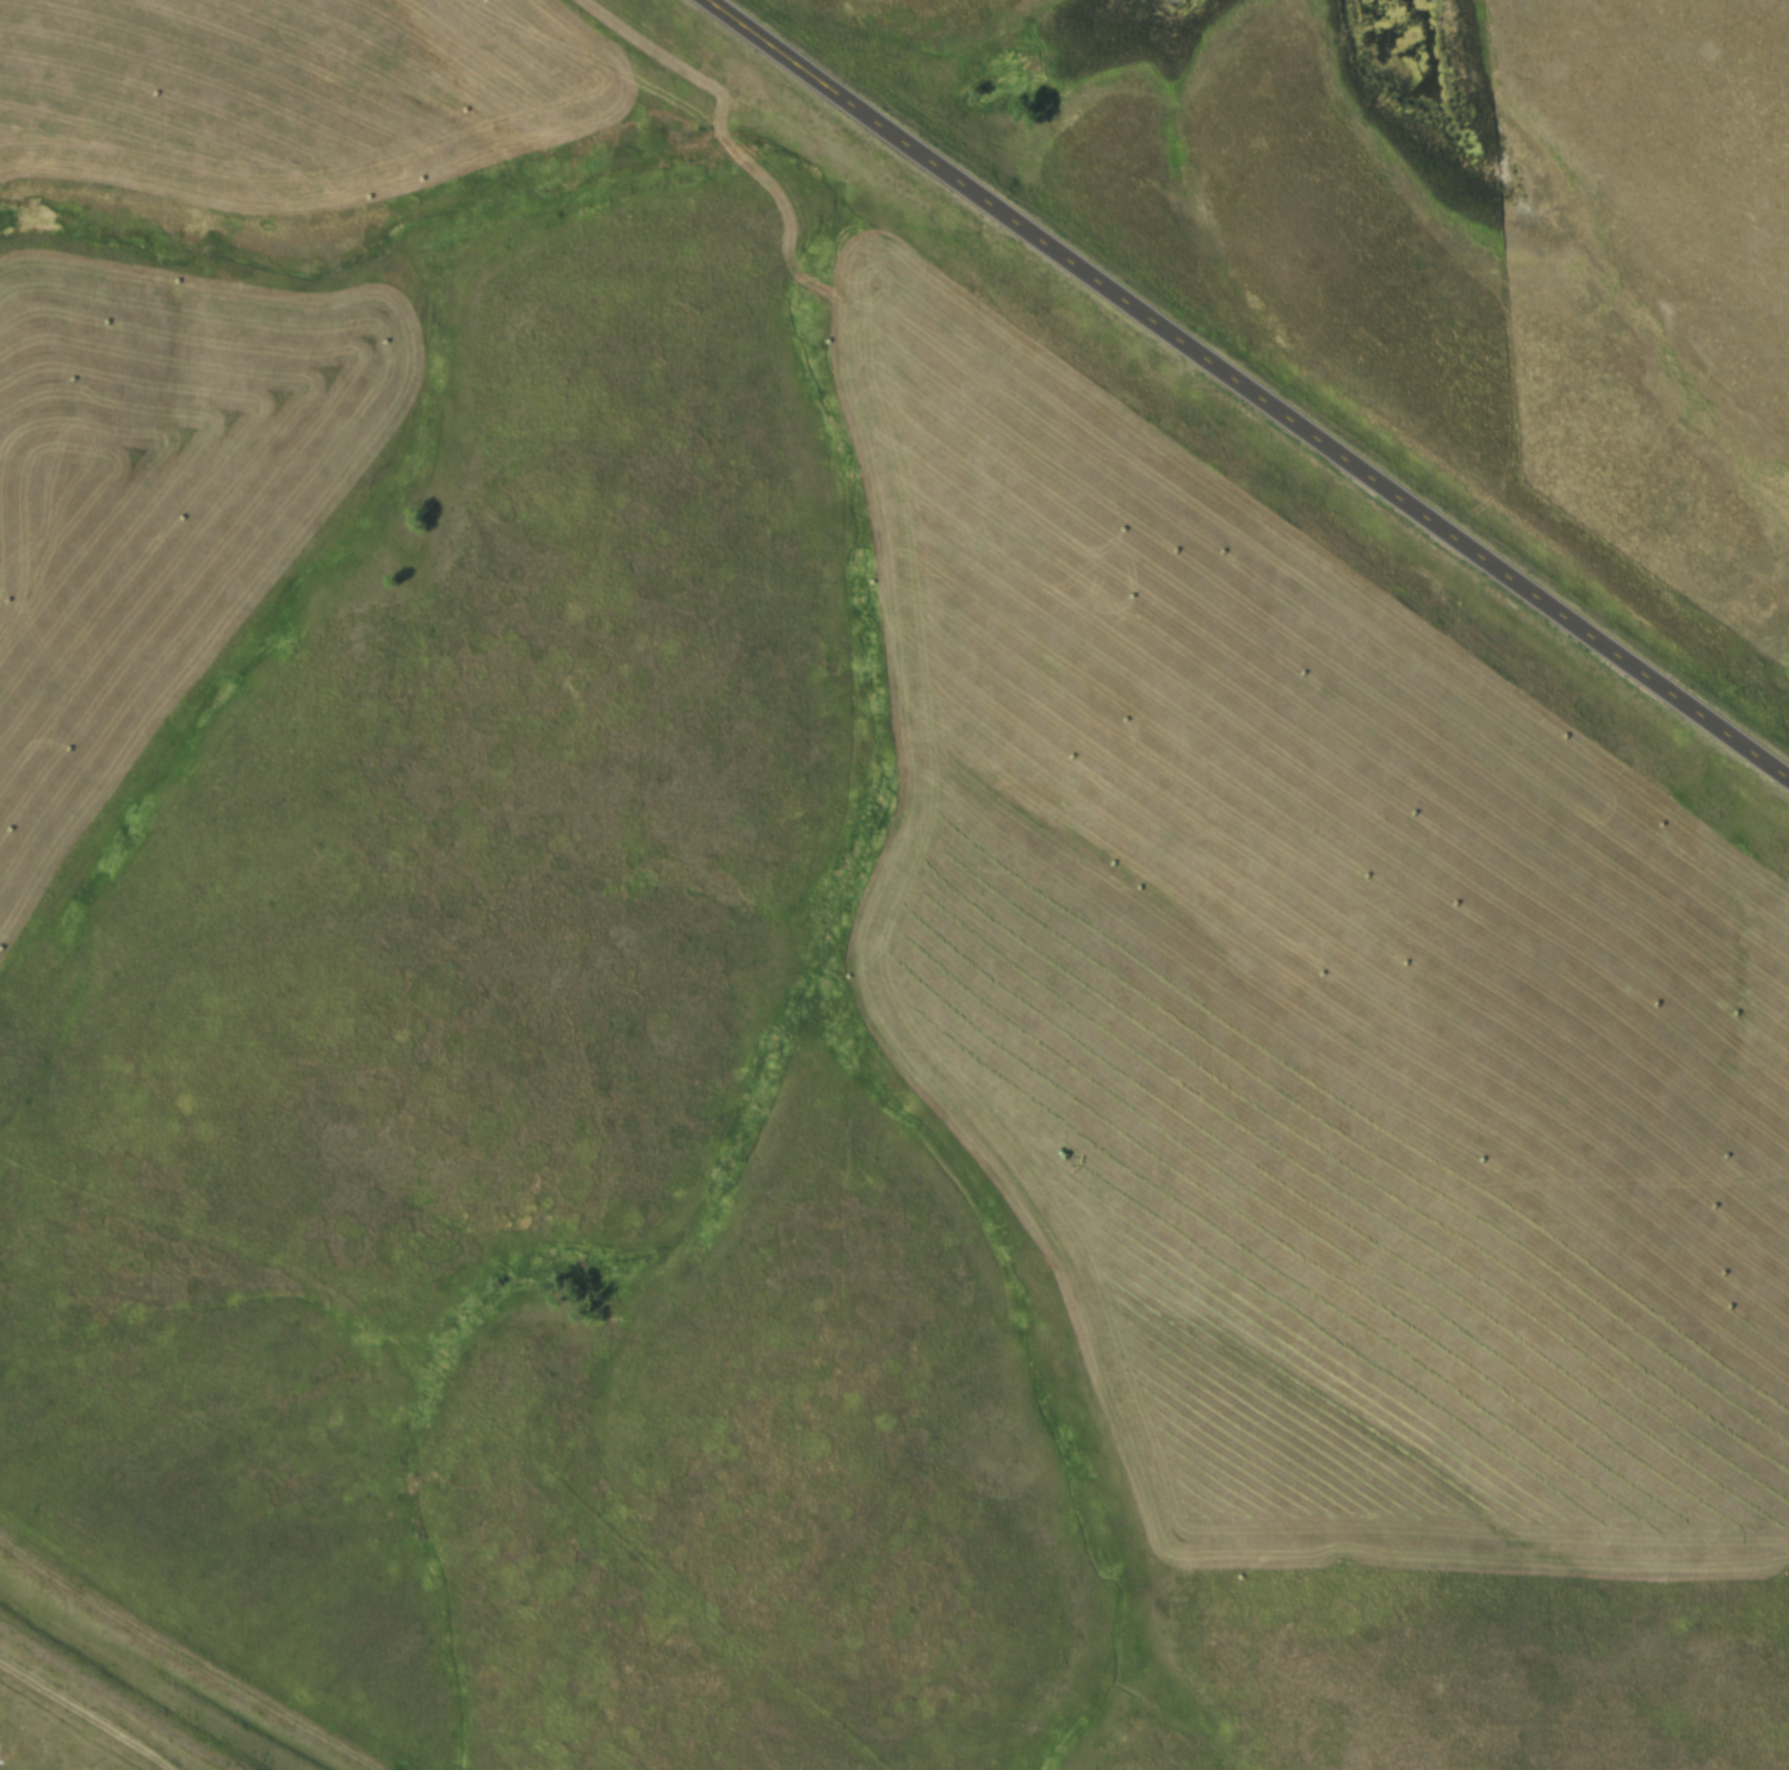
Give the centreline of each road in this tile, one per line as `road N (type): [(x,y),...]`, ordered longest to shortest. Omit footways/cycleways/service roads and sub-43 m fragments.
road 1 (secondary): [(703,0),(1788,783)]
road 2 (track): [(0,1544),(365,1769)]

